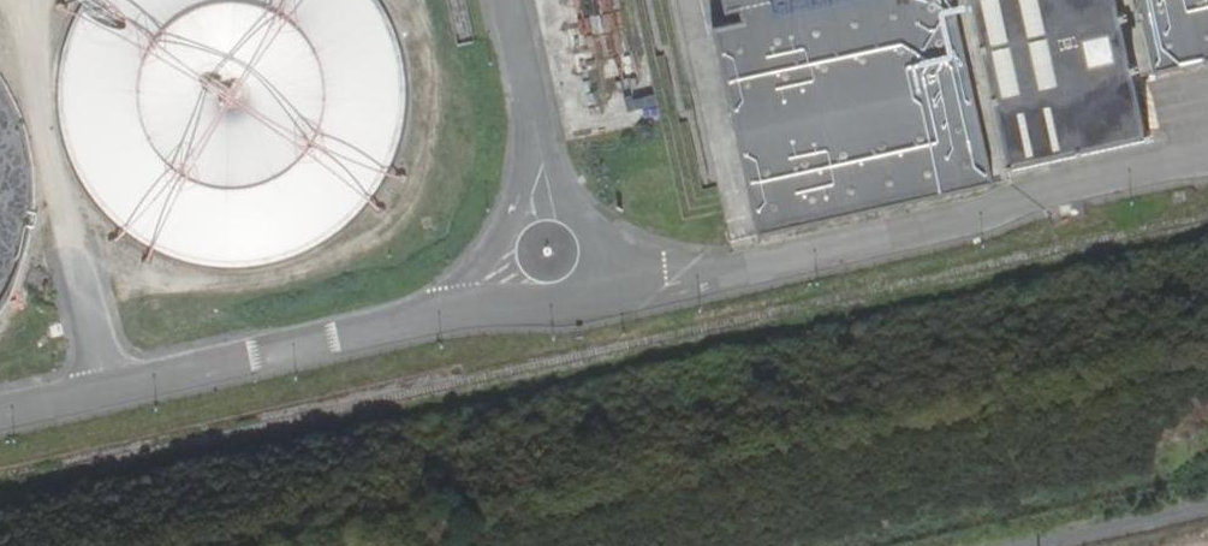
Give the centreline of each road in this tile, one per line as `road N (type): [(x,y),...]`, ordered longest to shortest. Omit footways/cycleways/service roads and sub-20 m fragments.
road 1 (unclassified): [(1019,545),(1207,500)]
road 2 (track): [(27,0),(57,181)]

